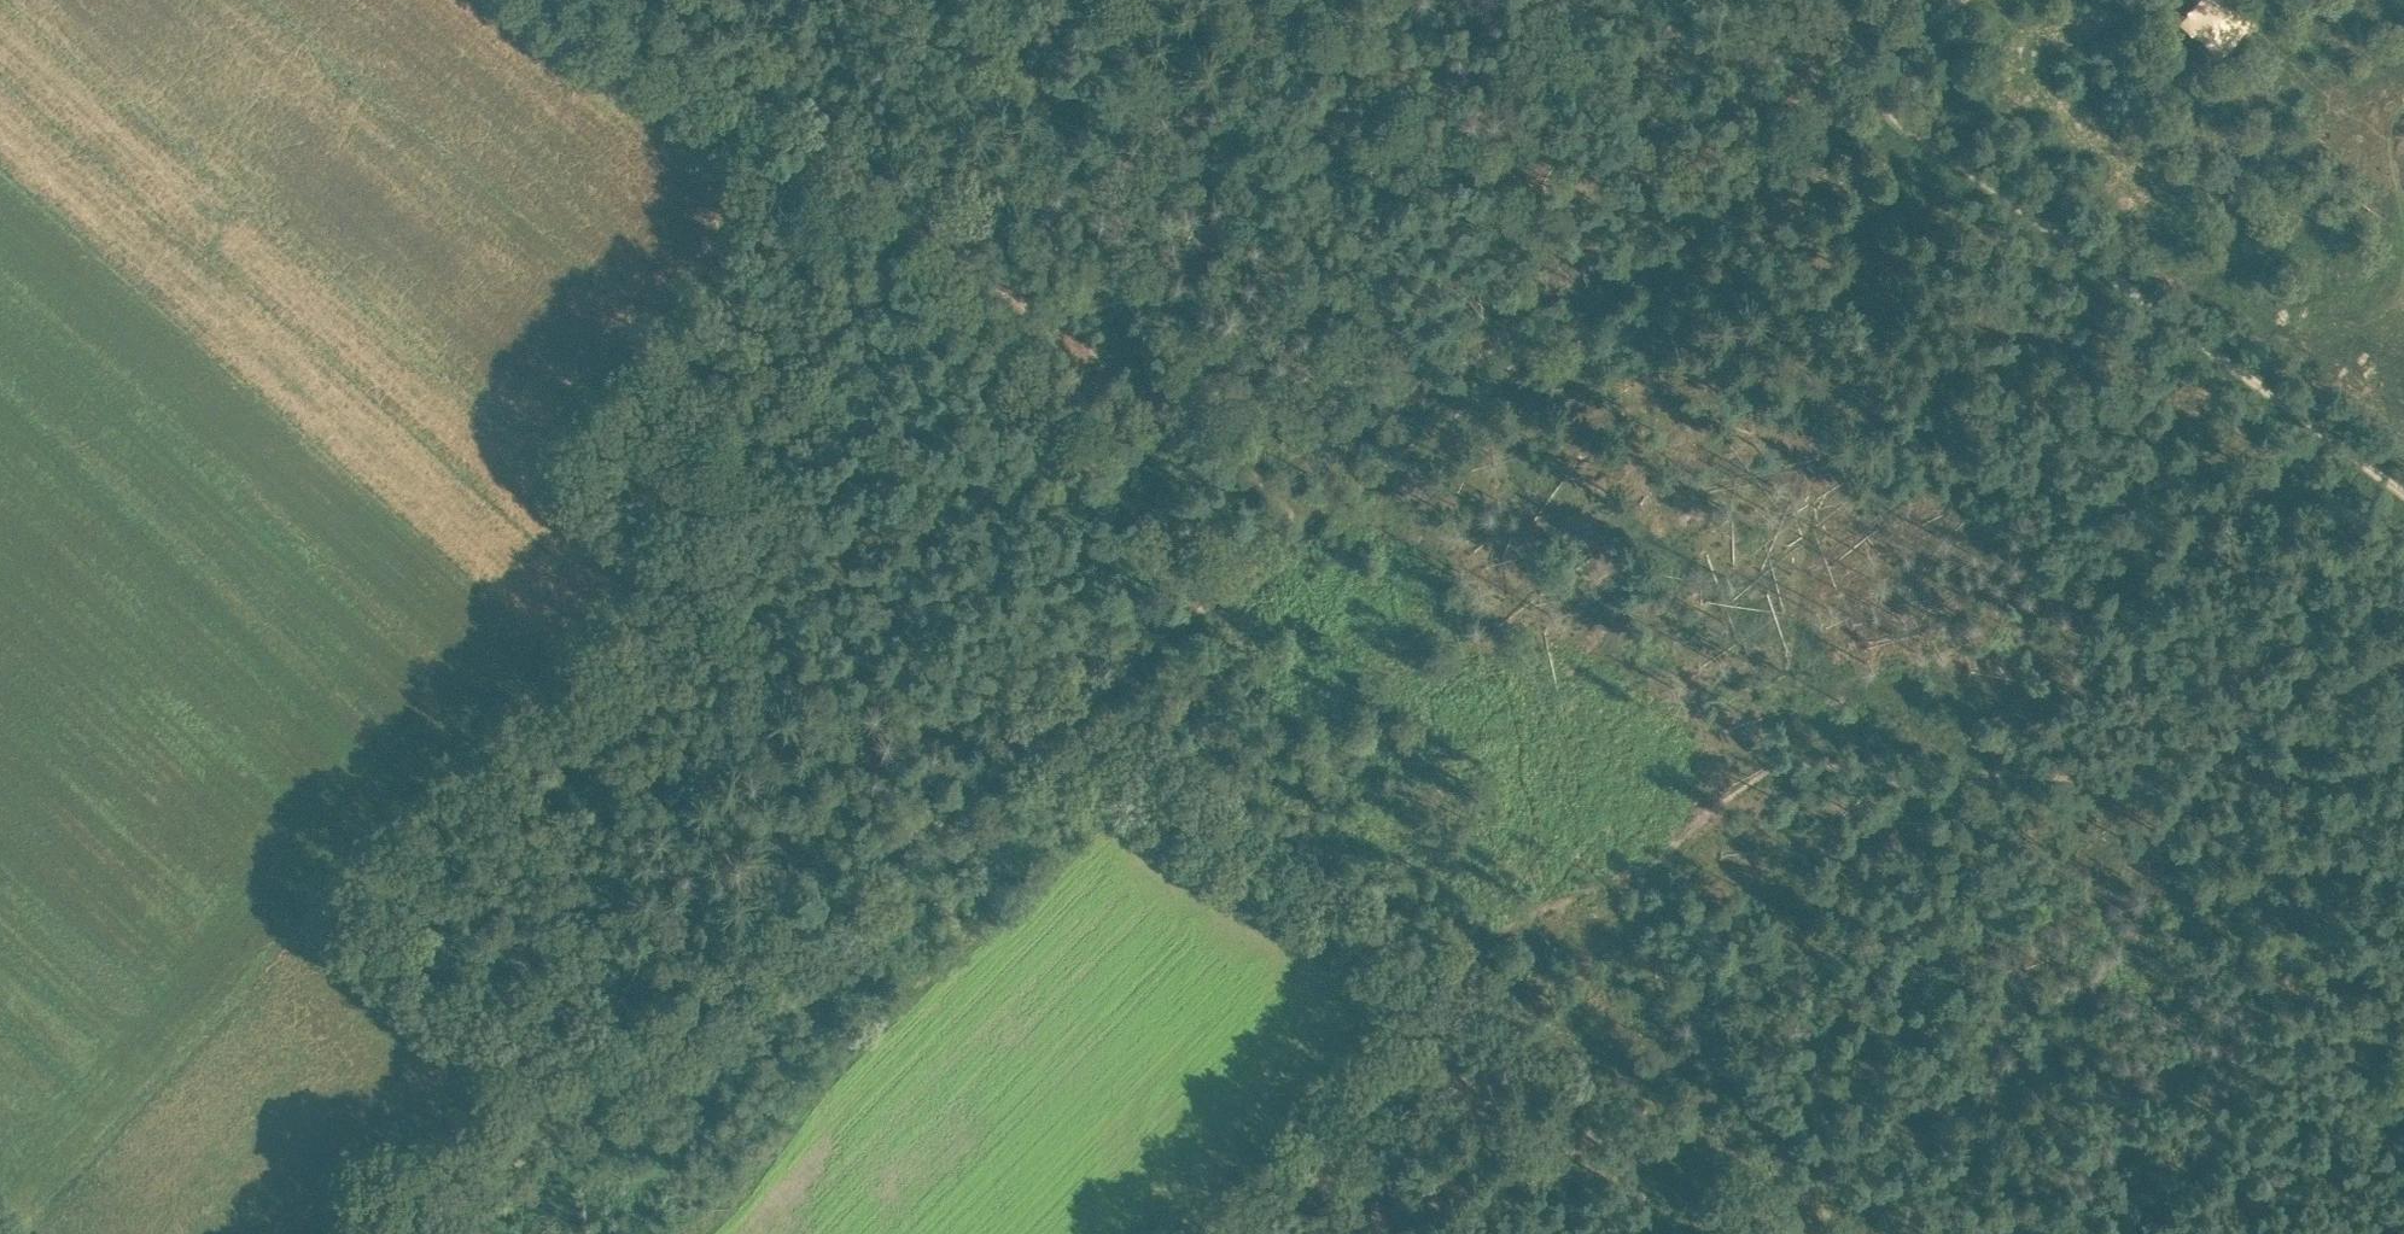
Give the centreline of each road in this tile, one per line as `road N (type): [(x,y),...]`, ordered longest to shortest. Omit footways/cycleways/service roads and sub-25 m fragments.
road 1 (track): [(623,1072),(414,874)]
road 2 (track): [(420,1233),(623,1072)]

